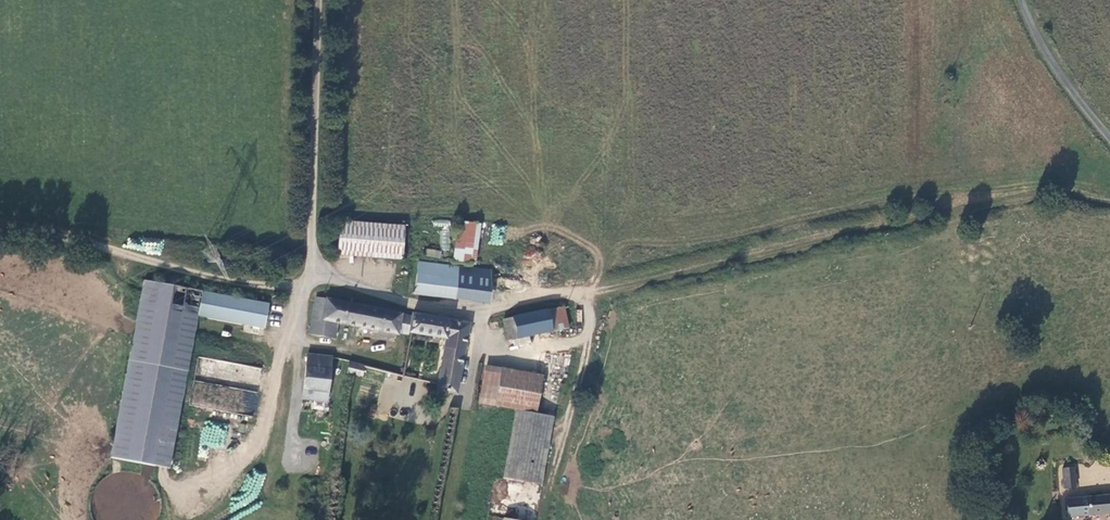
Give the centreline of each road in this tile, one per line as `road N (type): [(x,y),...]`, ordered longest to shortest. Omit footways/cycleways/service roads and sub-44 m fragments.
road 1 (track): [(575,296),(1024,199),(1109,203)]
road 2 (unclassified): [(320,0),(312,276),(466,311),(575,296)]
road 3 (track): [(0,228),(267,287),(294,288),(312,276)]
road 4 (unclassified): [(1109,136),(1047,51),(1024,0)]

